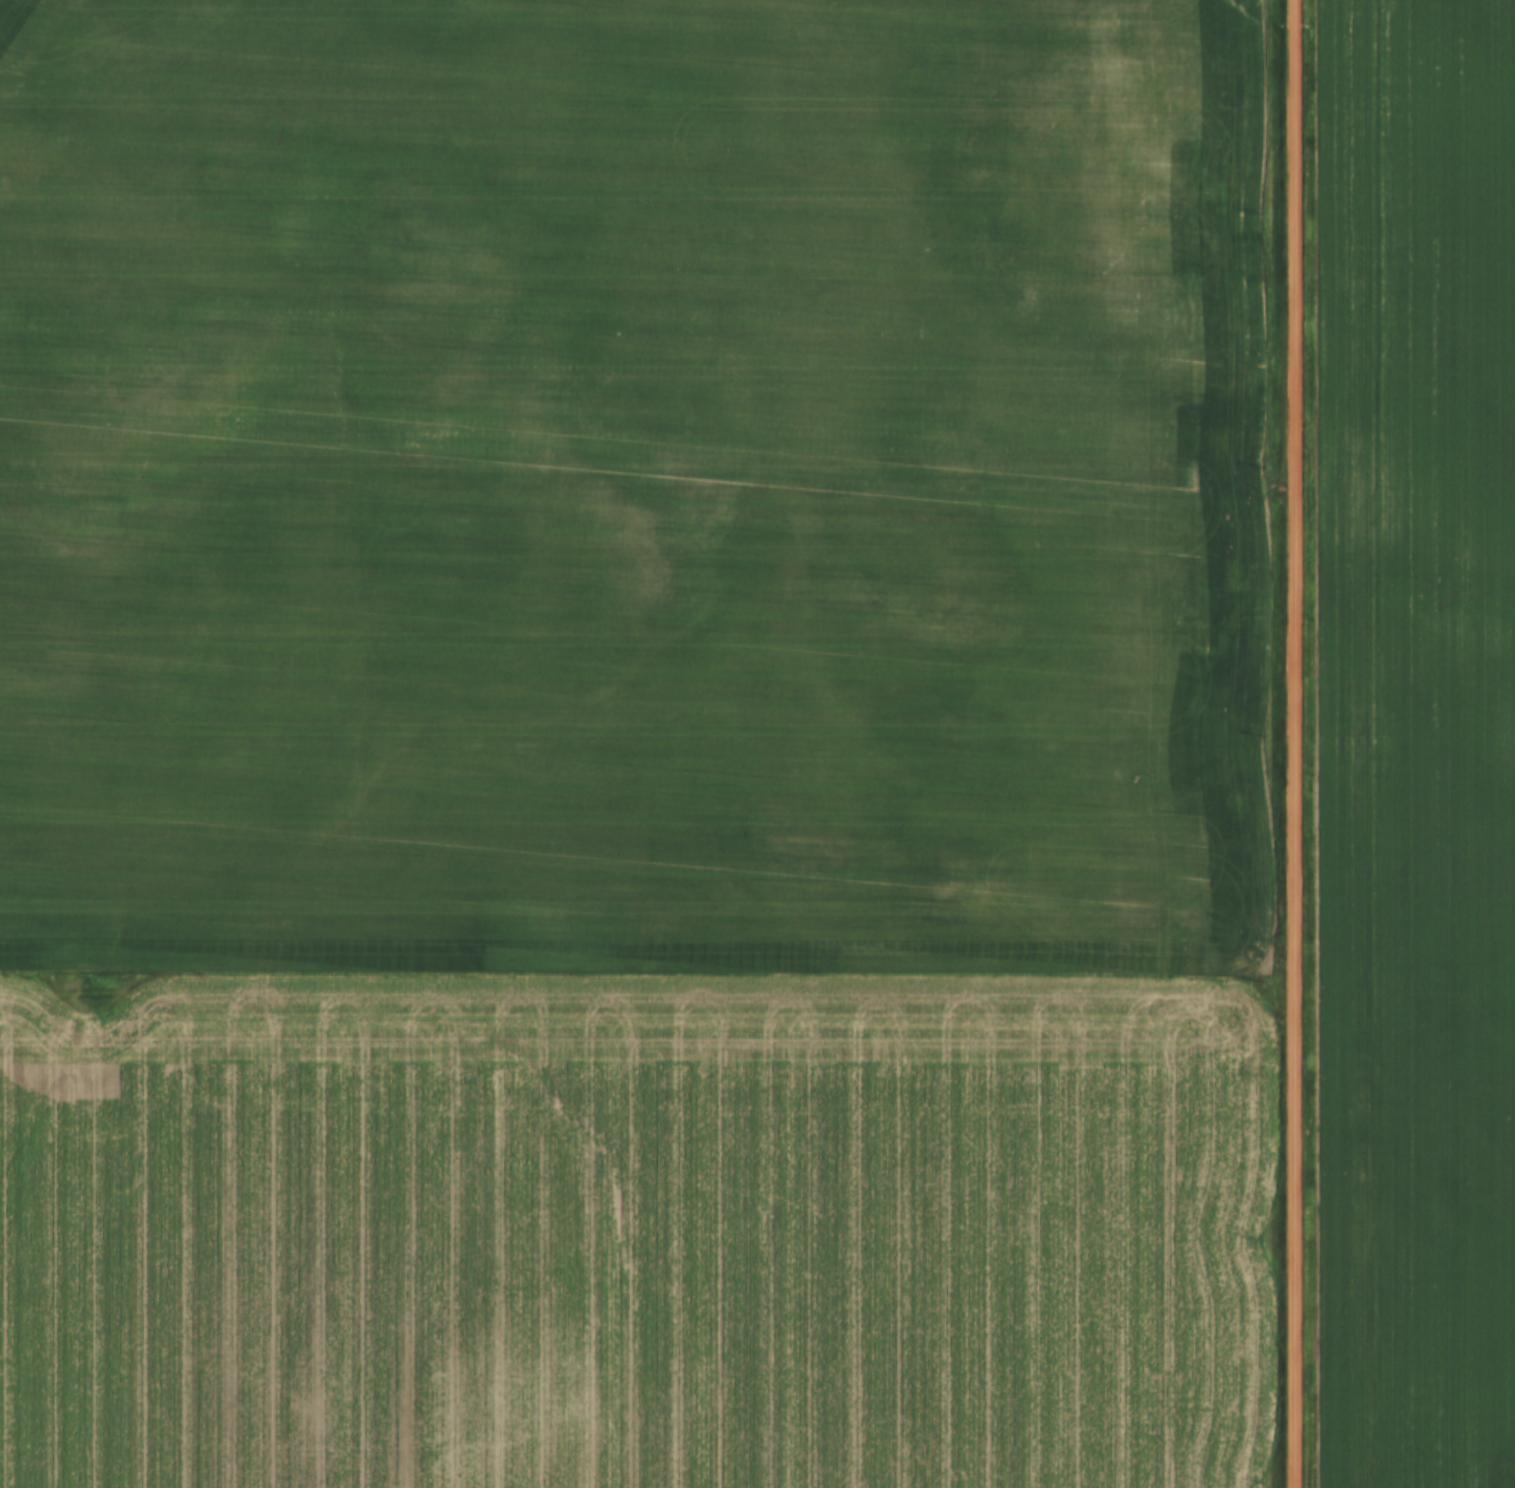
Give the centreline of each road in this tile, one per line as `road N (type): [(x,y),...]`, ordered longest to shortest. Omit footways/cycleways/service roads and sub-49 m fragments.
road 1 (residential): [(1291,0),(1290,1487)]

